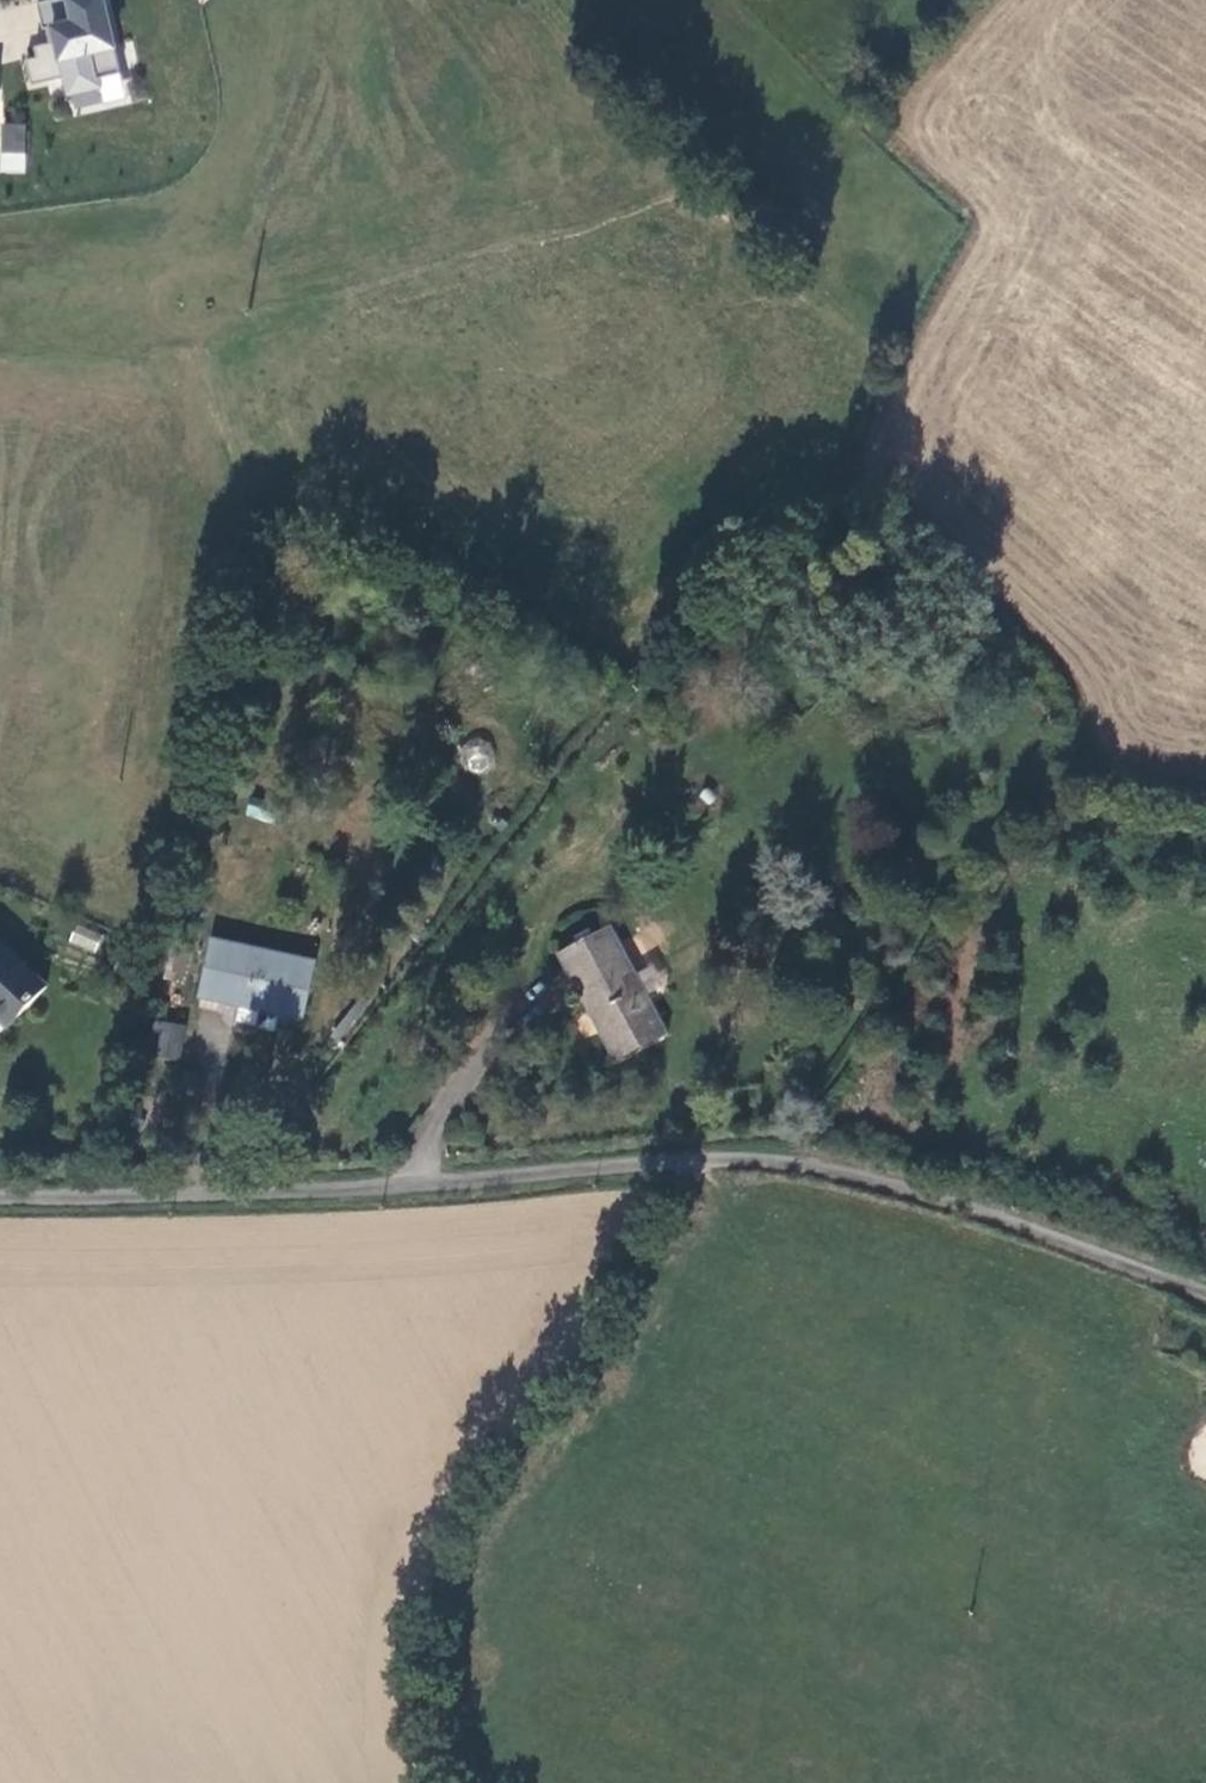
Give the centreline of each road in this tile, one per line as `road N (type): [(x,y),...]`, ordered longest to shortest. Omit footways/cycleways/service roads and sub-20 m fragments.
road 1 (residential): [(0,1197),(310,1192),(747,1160),(934,1198),(1205,1294)]

